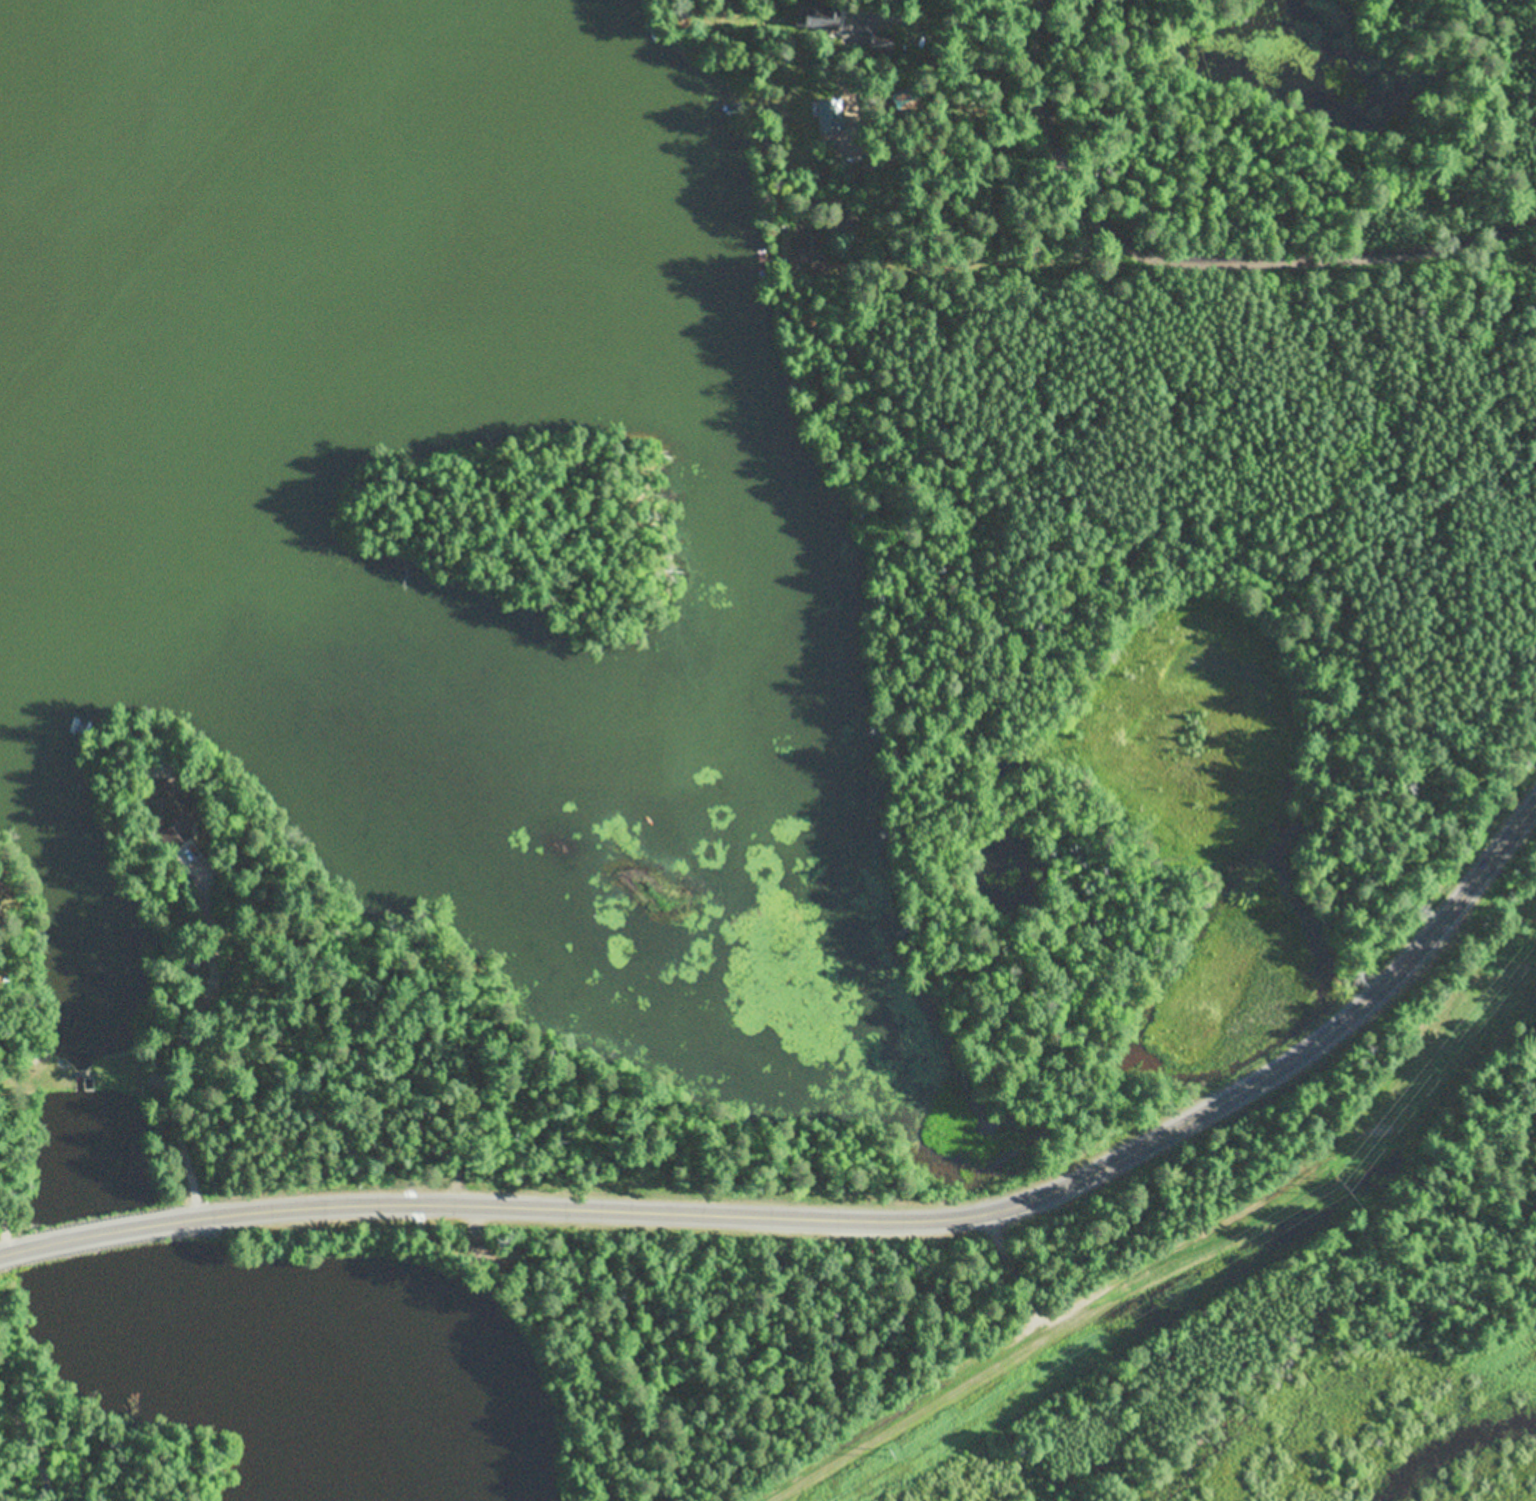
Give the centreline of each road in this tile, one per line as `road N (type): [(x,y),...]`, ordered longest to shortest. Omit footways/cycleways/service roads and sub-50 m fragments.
road 1 (tertiary): [(1535,800),(1392,975),(1321,1040),(1041,1198),(984,1215),(918,1221),(412,1205),(212,1217)]
road 2 (residential): [(1535,229),(1318,254),(1175,255),(1129,246),(1072,189),(1046,128),(1050,0)]
road 3 (tertiary): [(212,1217),(21,1250)]

